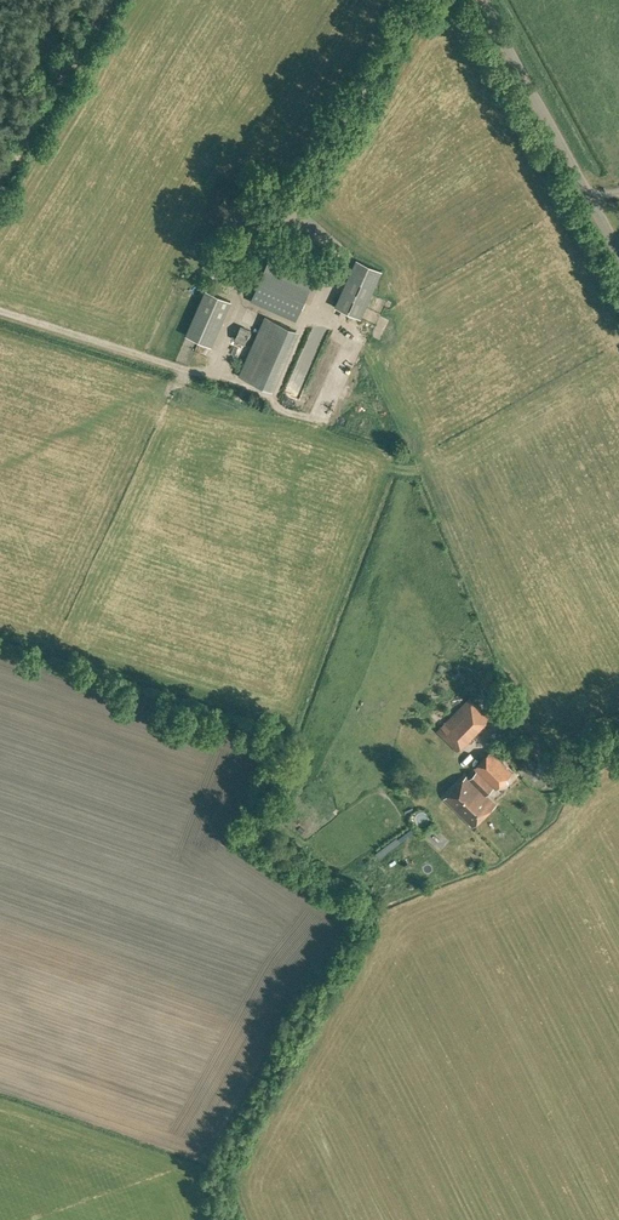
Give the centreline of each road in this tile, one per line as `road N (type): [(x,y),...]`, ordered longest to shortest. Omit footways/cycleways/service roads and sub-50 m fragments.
road 1 (unclassified): [(618,257),(478,0)]
road 2 (track): [(110,0),(0,183)]

